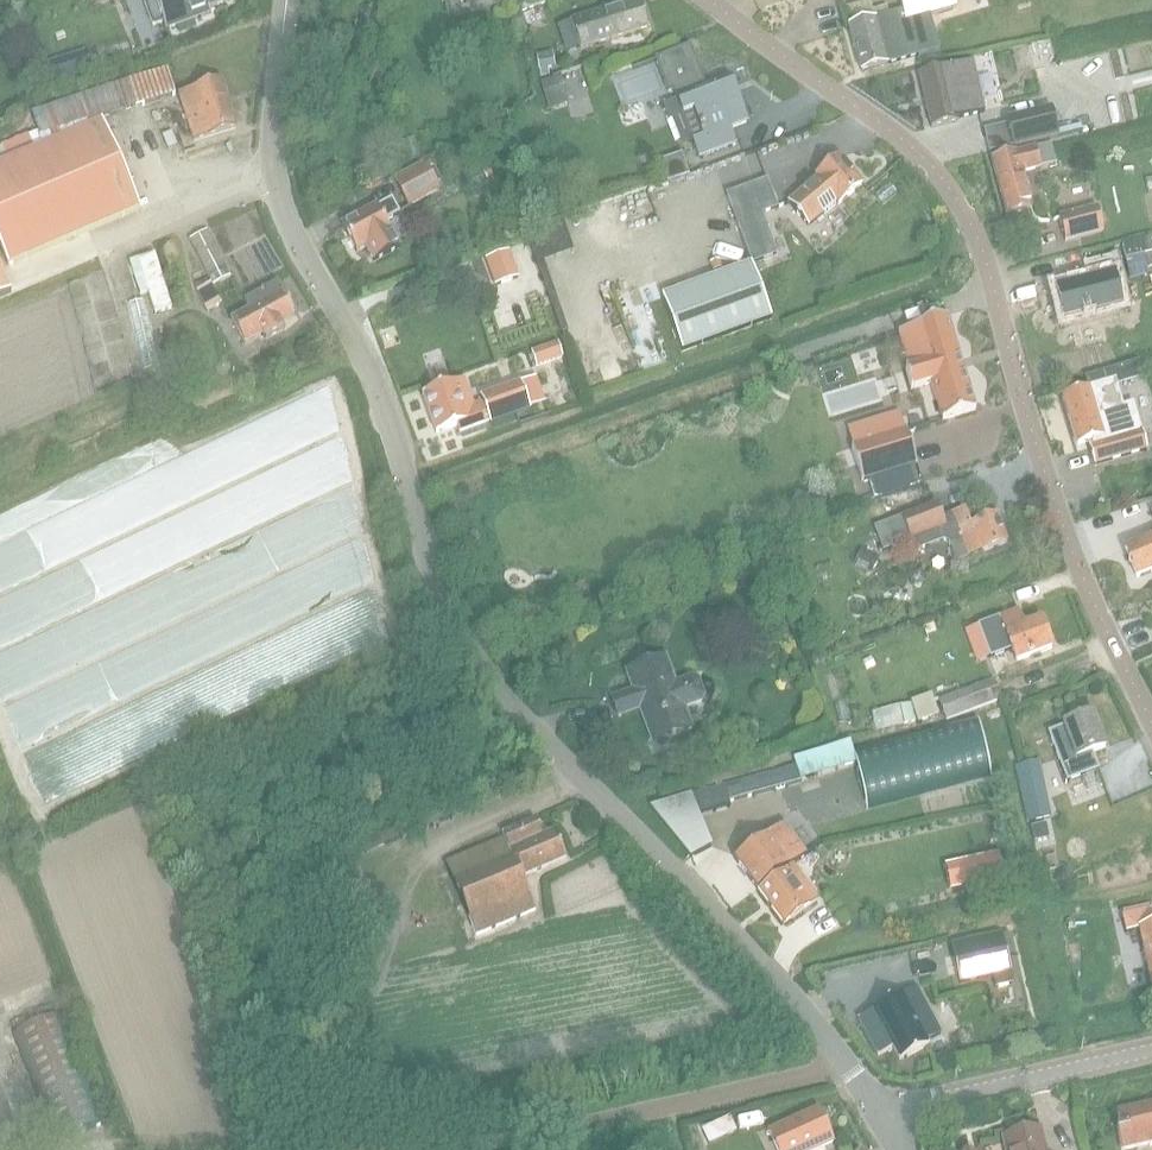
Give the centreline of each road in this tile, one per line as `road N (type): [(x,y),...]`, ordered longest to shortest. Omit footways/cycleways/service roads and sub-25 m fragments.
road 1 (residential): [(883,1121),(791,997),(506,703),(453,625),(367,365),(282,207),(272,153),(286,0)]
road 2 (residential): [(1151,723),(1078,565),(983,252),(958,200),(913,148),(710,0)]
road 3 (residential): [(1151,1050),(933,1100),(883,1121)]

